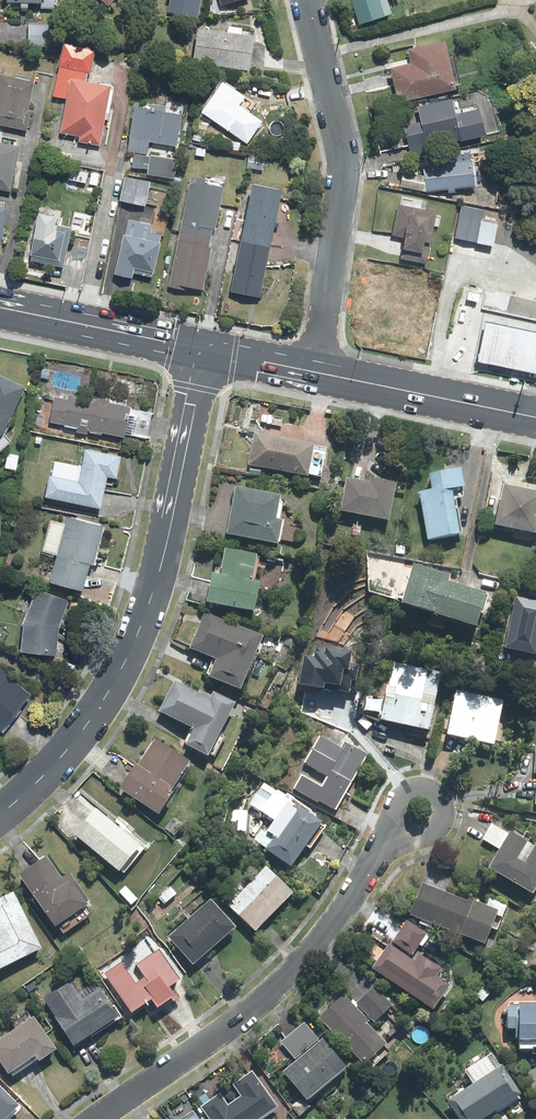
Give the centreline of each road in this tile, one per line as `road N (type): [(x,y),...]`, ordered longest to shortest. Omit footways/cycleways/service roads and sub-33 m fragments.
road 1 (tertiary): [(0,814),(36,786),(130,655),(168,541),(209,352)]
road 2 (residential): [(99,1118),(247,1016),(337,924),(390,840)]
road 3 (residential): [(307,0),(342,178),(318,374)]
road 4 (secondary): [(318,374),(535,418)]
road 5 (secondary): [(0,309),(209,352)]
road 6 (residential): [(390,840),(404,795),(429,789),(442,818),(416,836)]

